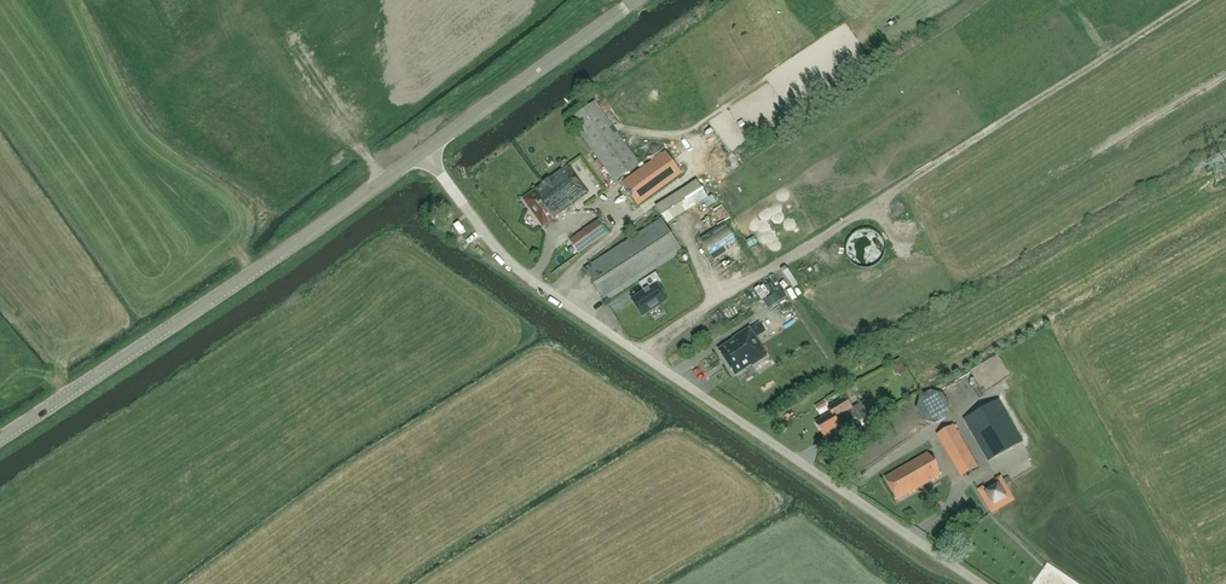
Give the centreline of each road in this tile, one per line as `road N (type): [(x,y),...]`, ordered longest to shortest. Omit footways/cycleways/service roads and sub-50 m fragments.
road 1 (unclassified): [(978,583),(530,278),(488,238),(425,152)]
road 2 (unclassified): [(0,439),(425,152)]
road 3 (unclassified): [(425,152),(634,0)]

